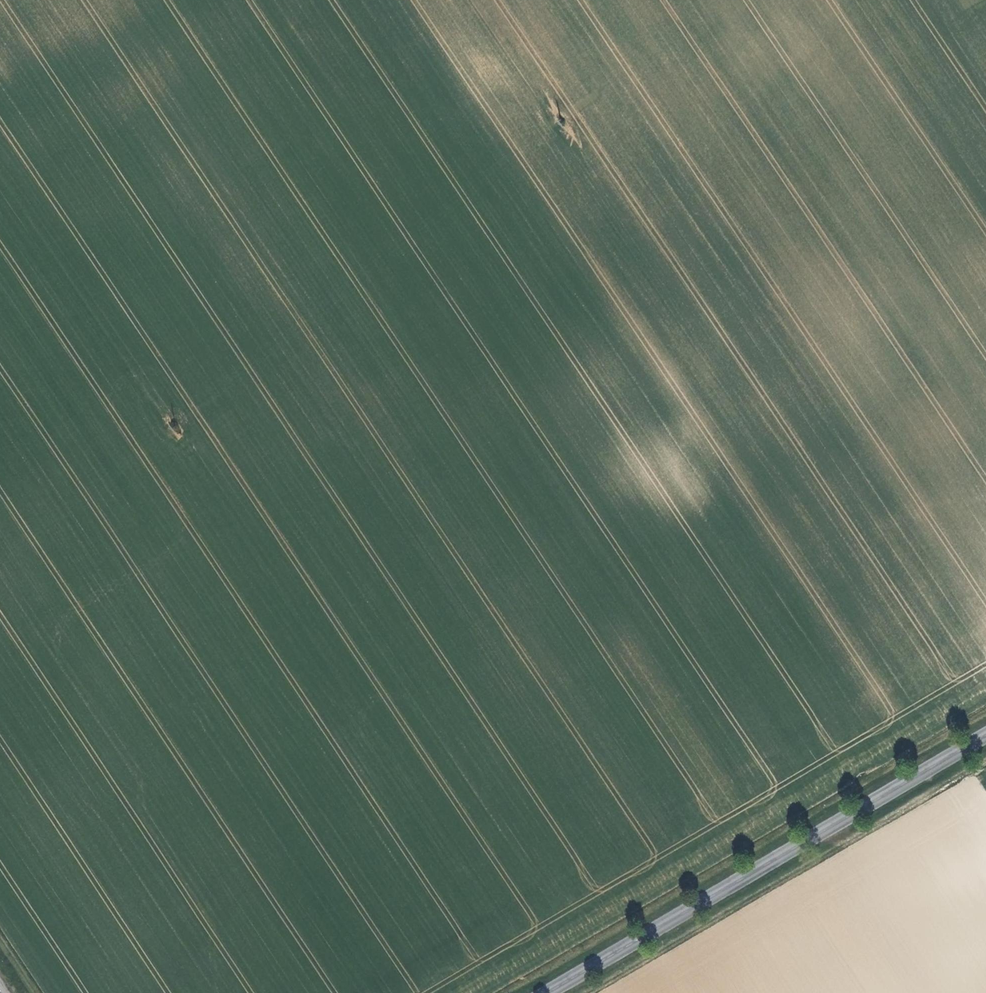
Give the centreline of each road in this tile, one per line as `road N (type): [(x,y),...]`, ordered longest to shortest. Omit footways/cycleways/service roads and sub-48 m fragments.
road 1 (track): [(985,708),(499,992)]
road 2 (secondary): [(546,992),(985,735)]

